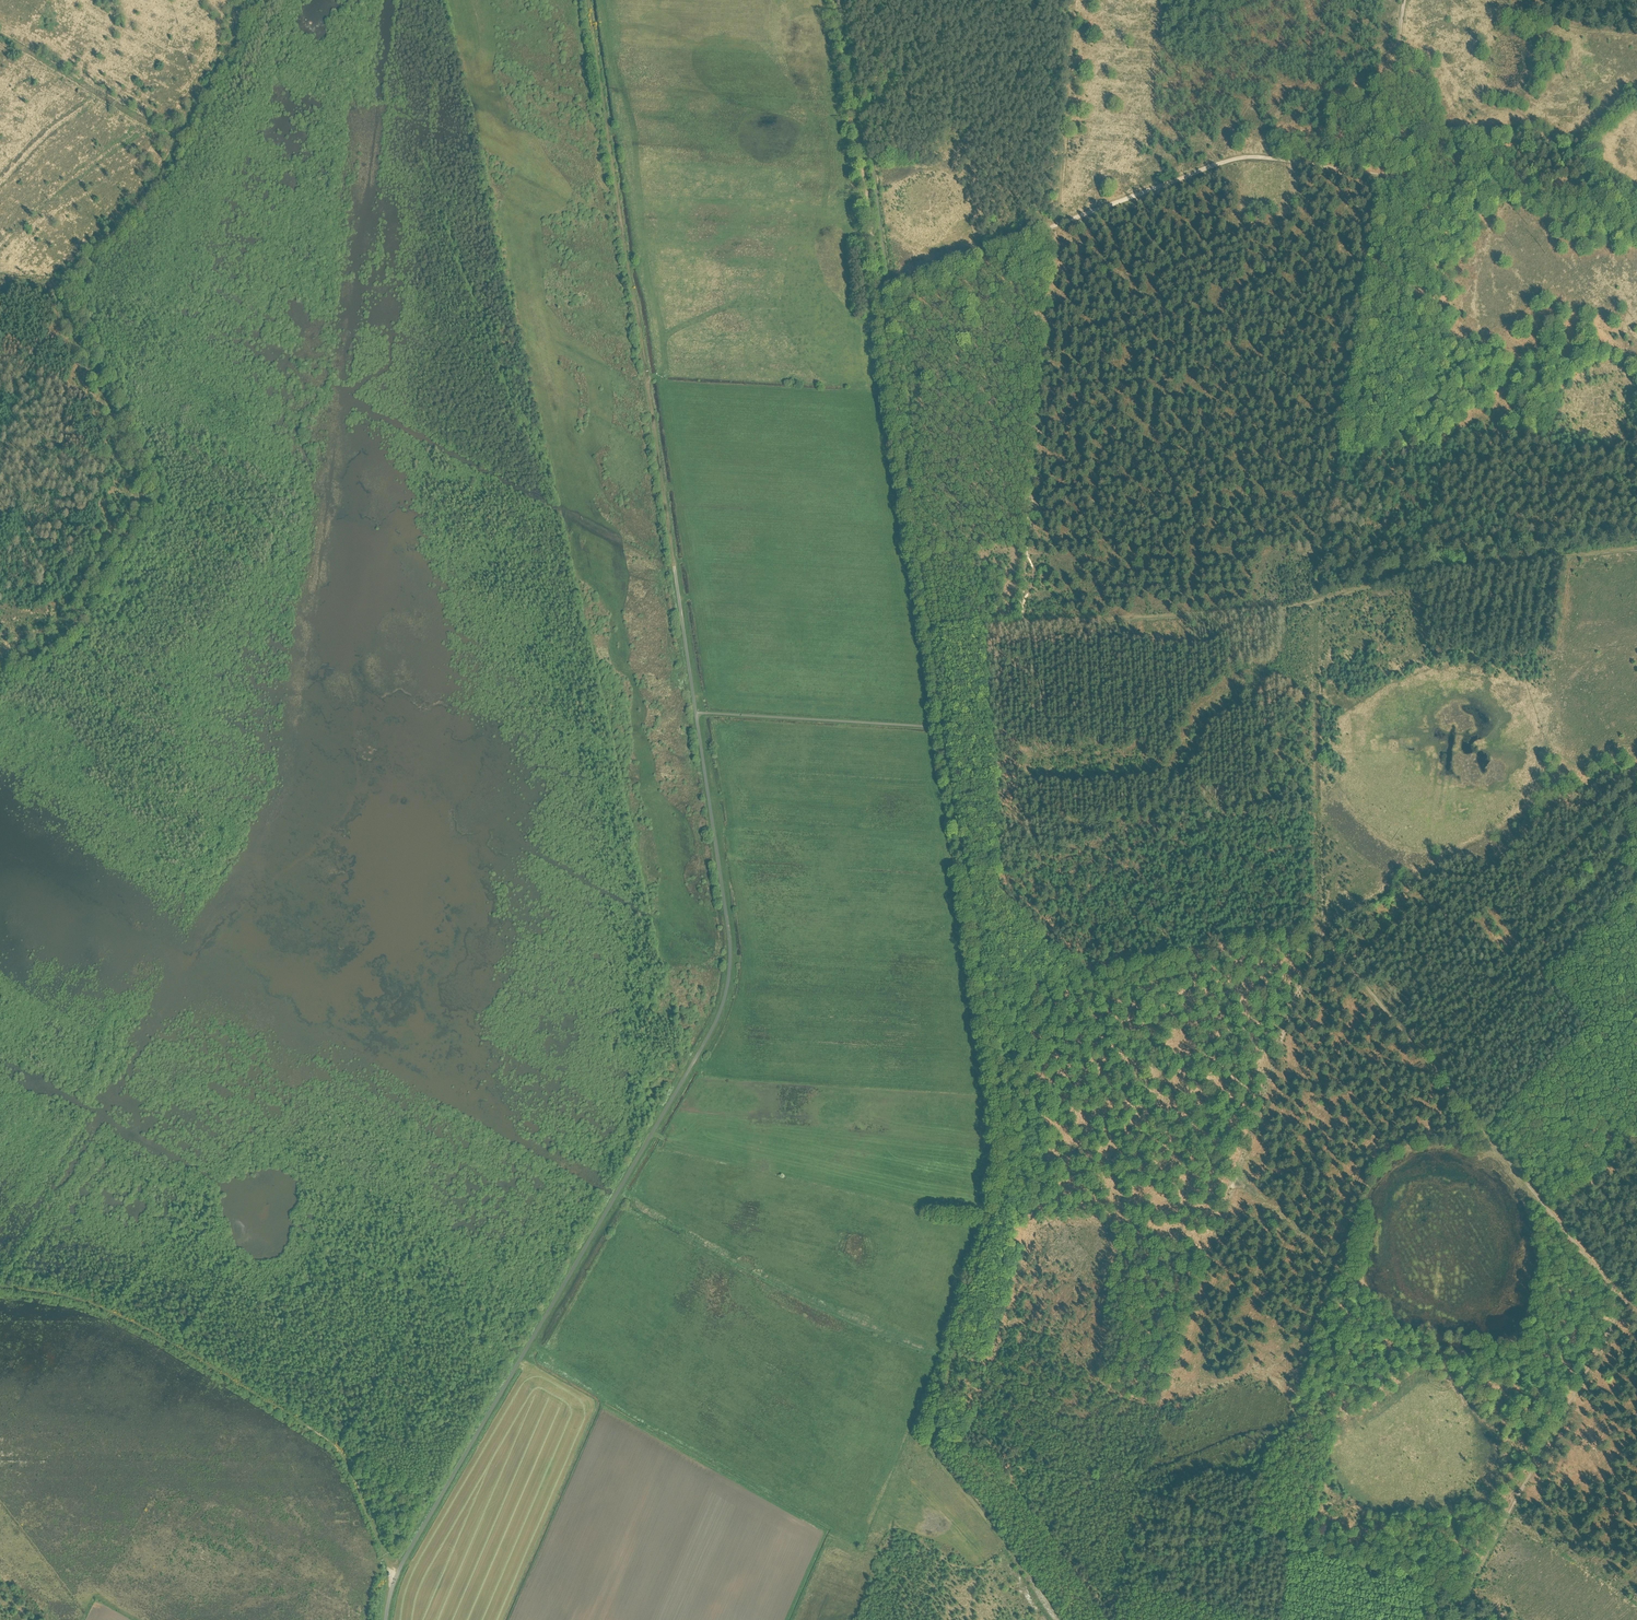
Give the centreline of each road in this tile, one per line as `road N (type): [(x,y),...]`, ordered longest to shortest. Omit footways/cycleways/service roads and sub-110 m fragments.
road 1 (unclassified): [(386,1619),(402,1563),(724,1001),(731,952),(674,569)]
road 2 (track): [(1452,1619),(1626,1305),(1340,959)]
road 3 (track): [(946,728),(1008,1166),(935,1428),(946,1441),(1019,1459)]
road 4 (track): [(1636,549),(1439,570),(1285,608),(931,630)]
road 5 (track): [(931,630),(838,0)]
road 6 (track): [(588,0),(674,569)]
road 7 (track): [(0,1288),(109,1311),(334,1445),(397,1576)]
road 8 (track): [(1374,174),(1236,159),(881,294)]
road 9 (track): [(1126,1486),(1518,1619)]
road 10 (track): [(1317,932),(985,993)]
road 11 (track): [(1187,1304),(1276,1052)]
road 12 (track): [(1636,213),(1374,174)]
road 13 (track): [(936,1434),(937,1454),(1060,1619)]
road 14 (track): [(1374,174),(1401,0)]
road 15 (track): [(1340,959),(1317,932),(1276,1052)]

